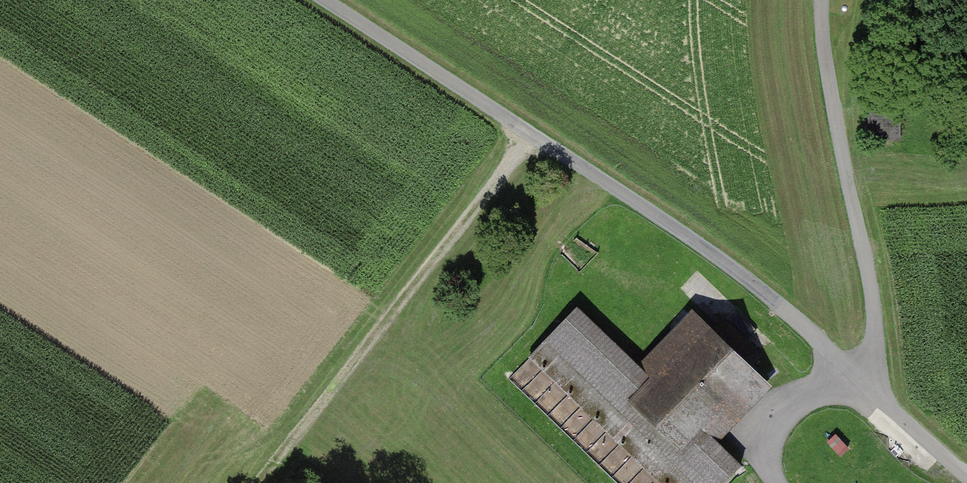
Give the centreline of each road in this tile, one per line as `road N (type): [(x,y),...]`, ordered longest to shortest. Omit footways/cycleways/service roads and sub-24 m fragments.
road 1 (track): [(882,392),(711,251),(333,0)]
road 2 (track): [(827,0),(823,60),(863,237),(882,392),(966,474)]
road 3 (track): [(259,482),(533,131)]

